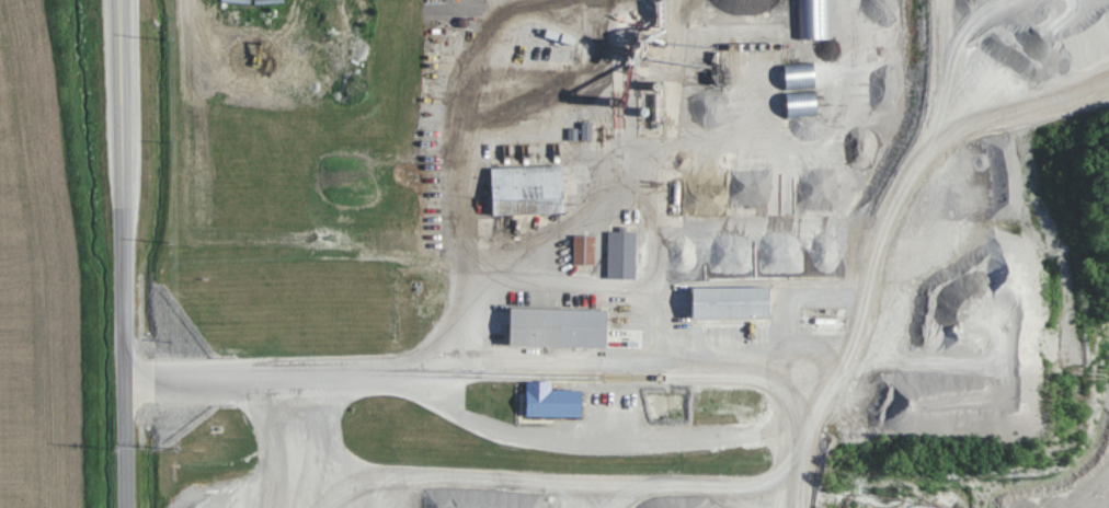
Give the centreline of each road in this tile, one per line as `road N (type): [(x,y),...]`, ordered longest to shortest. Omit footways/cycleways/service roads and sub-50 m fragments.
road 1 (secondary): [(123,507),(119,0)]

